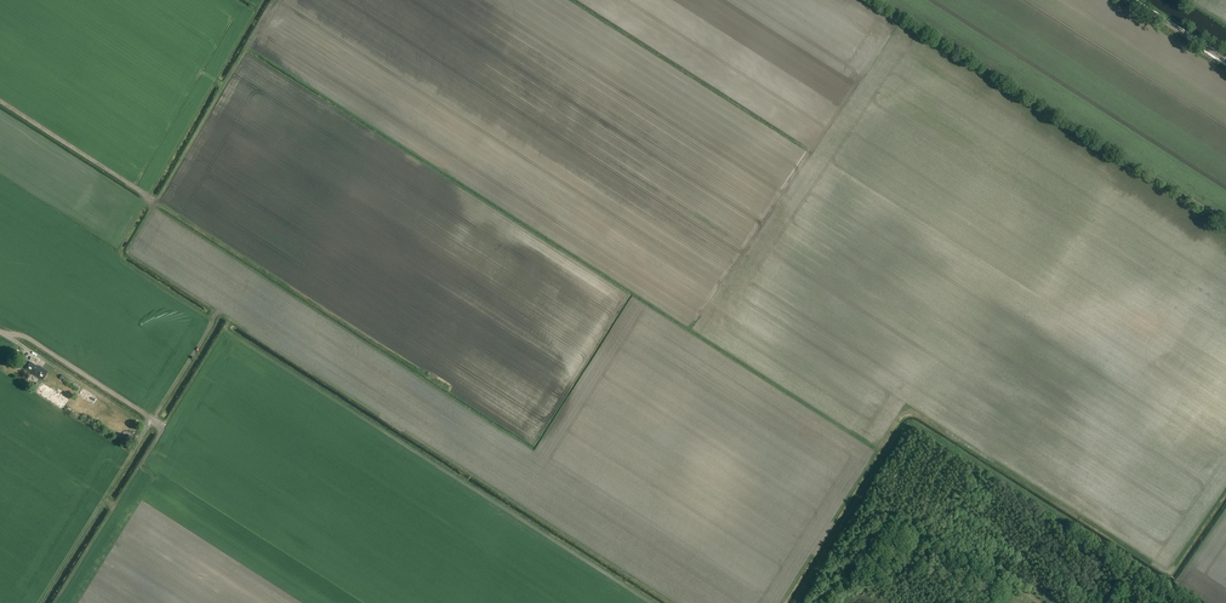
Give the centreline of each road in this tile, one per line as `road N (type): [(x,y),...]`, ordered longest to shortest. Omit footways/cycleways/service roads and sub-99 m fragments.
road 1 (track): [(784,602),(905,413),(915,412),(1167,576),(1225,496)]
road 2 (track): [(160,426),(30,339),(6,334)]

